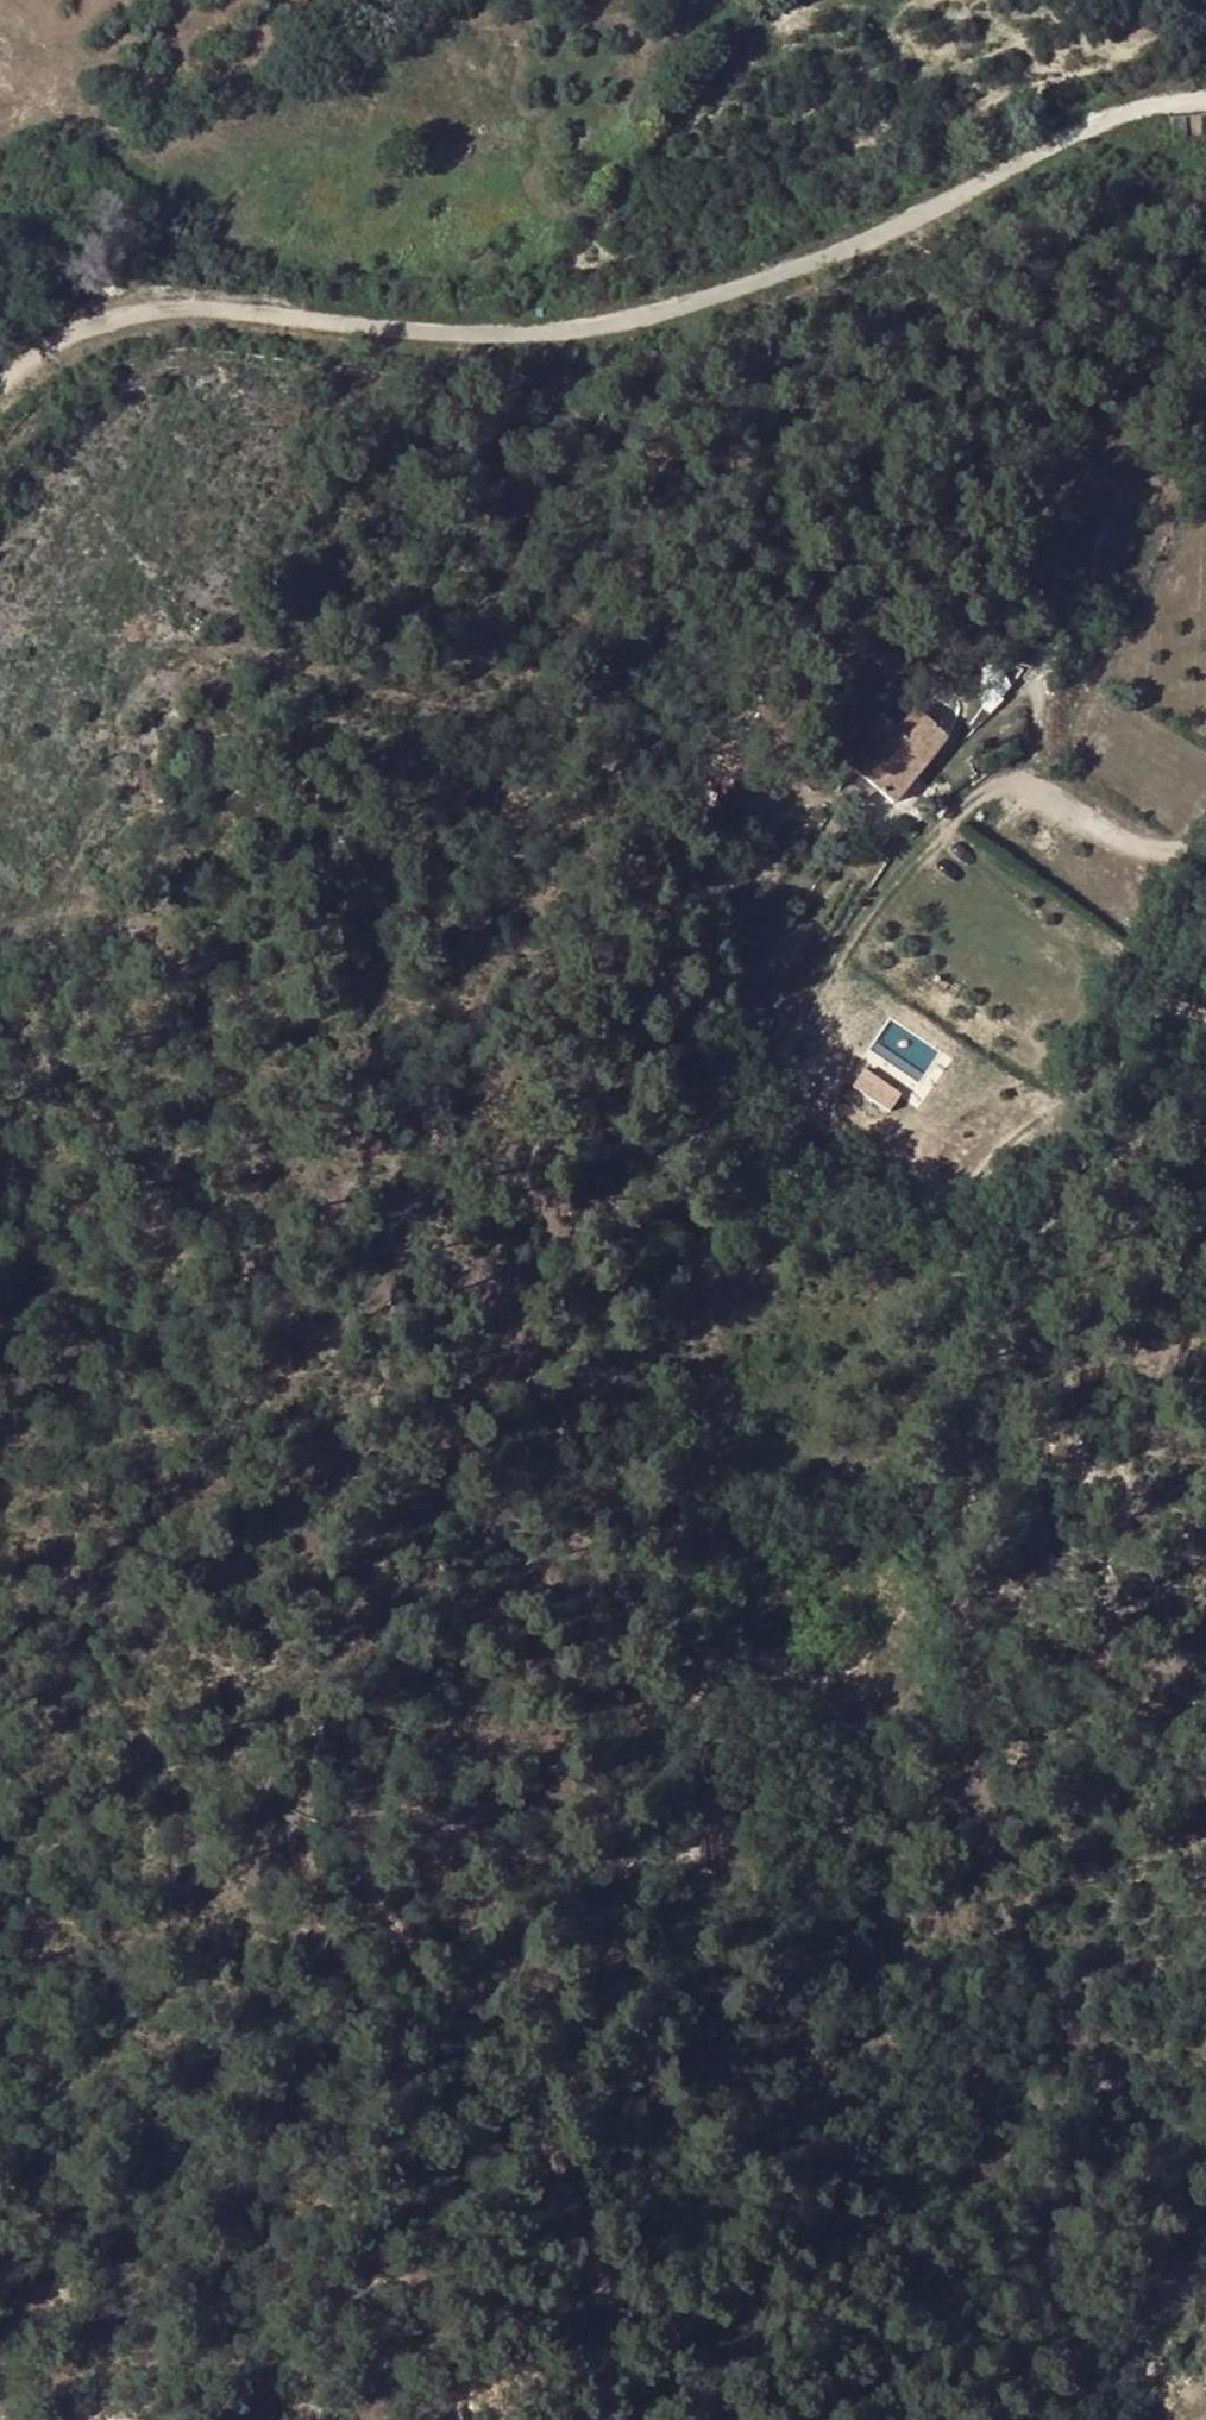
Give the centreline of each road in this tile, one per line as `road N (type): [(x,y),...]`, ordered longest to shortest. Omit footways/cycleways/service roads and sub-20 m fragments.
road 1 (track): [(1205,99),(1102,116),(850,253),(642,323),(468,345),(191,311),(155,315),(64,337),(0,391)]

